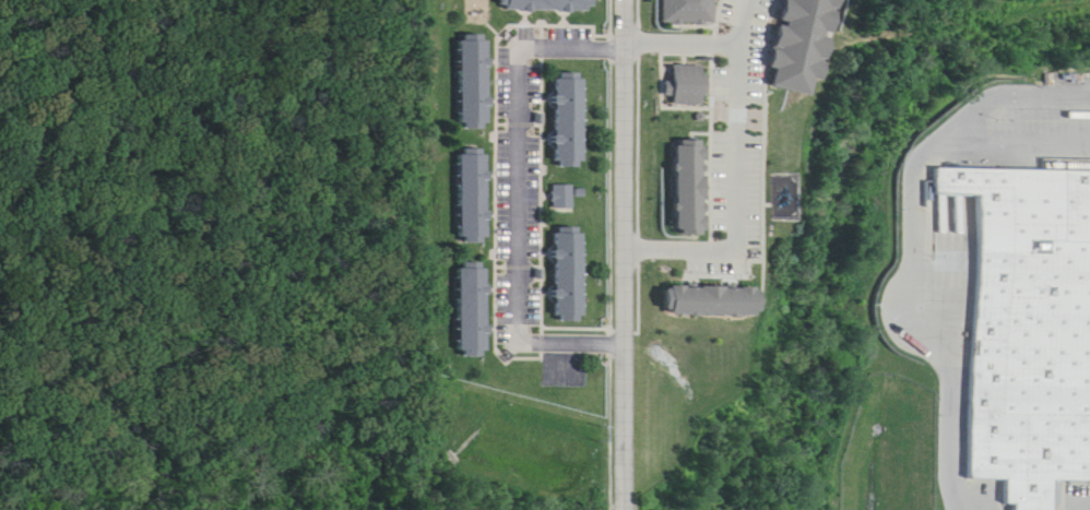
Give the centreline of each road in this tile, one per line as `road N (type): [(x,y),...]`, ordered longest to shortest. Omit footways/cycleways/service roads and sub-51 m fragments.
road 1 (residential): [(618,0),(616,509)]

